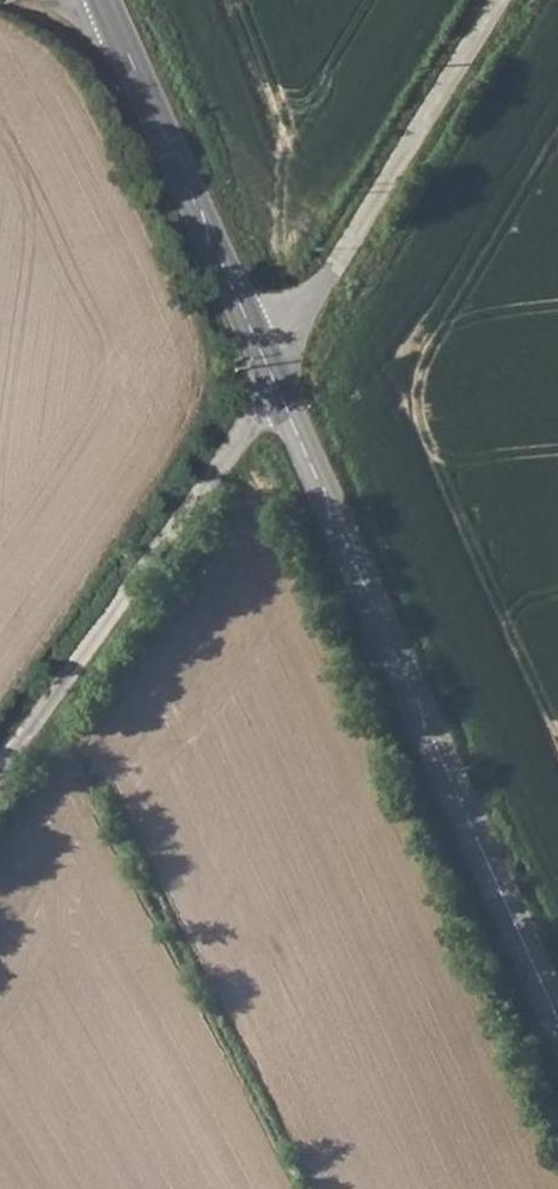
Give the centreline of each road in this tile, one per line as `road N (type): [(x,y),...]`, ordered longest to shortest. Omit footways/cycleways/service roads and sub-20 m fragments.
road 1 (tertiary): [(557,1019),(283,402)]
road 2 (unclassified): [(0,776),(245,424),(283,402)]
road 3 (unclassified): [(254,339),(316,294),(500,0)]
road 4 (tertiary): [(254,339),(104,0)]

